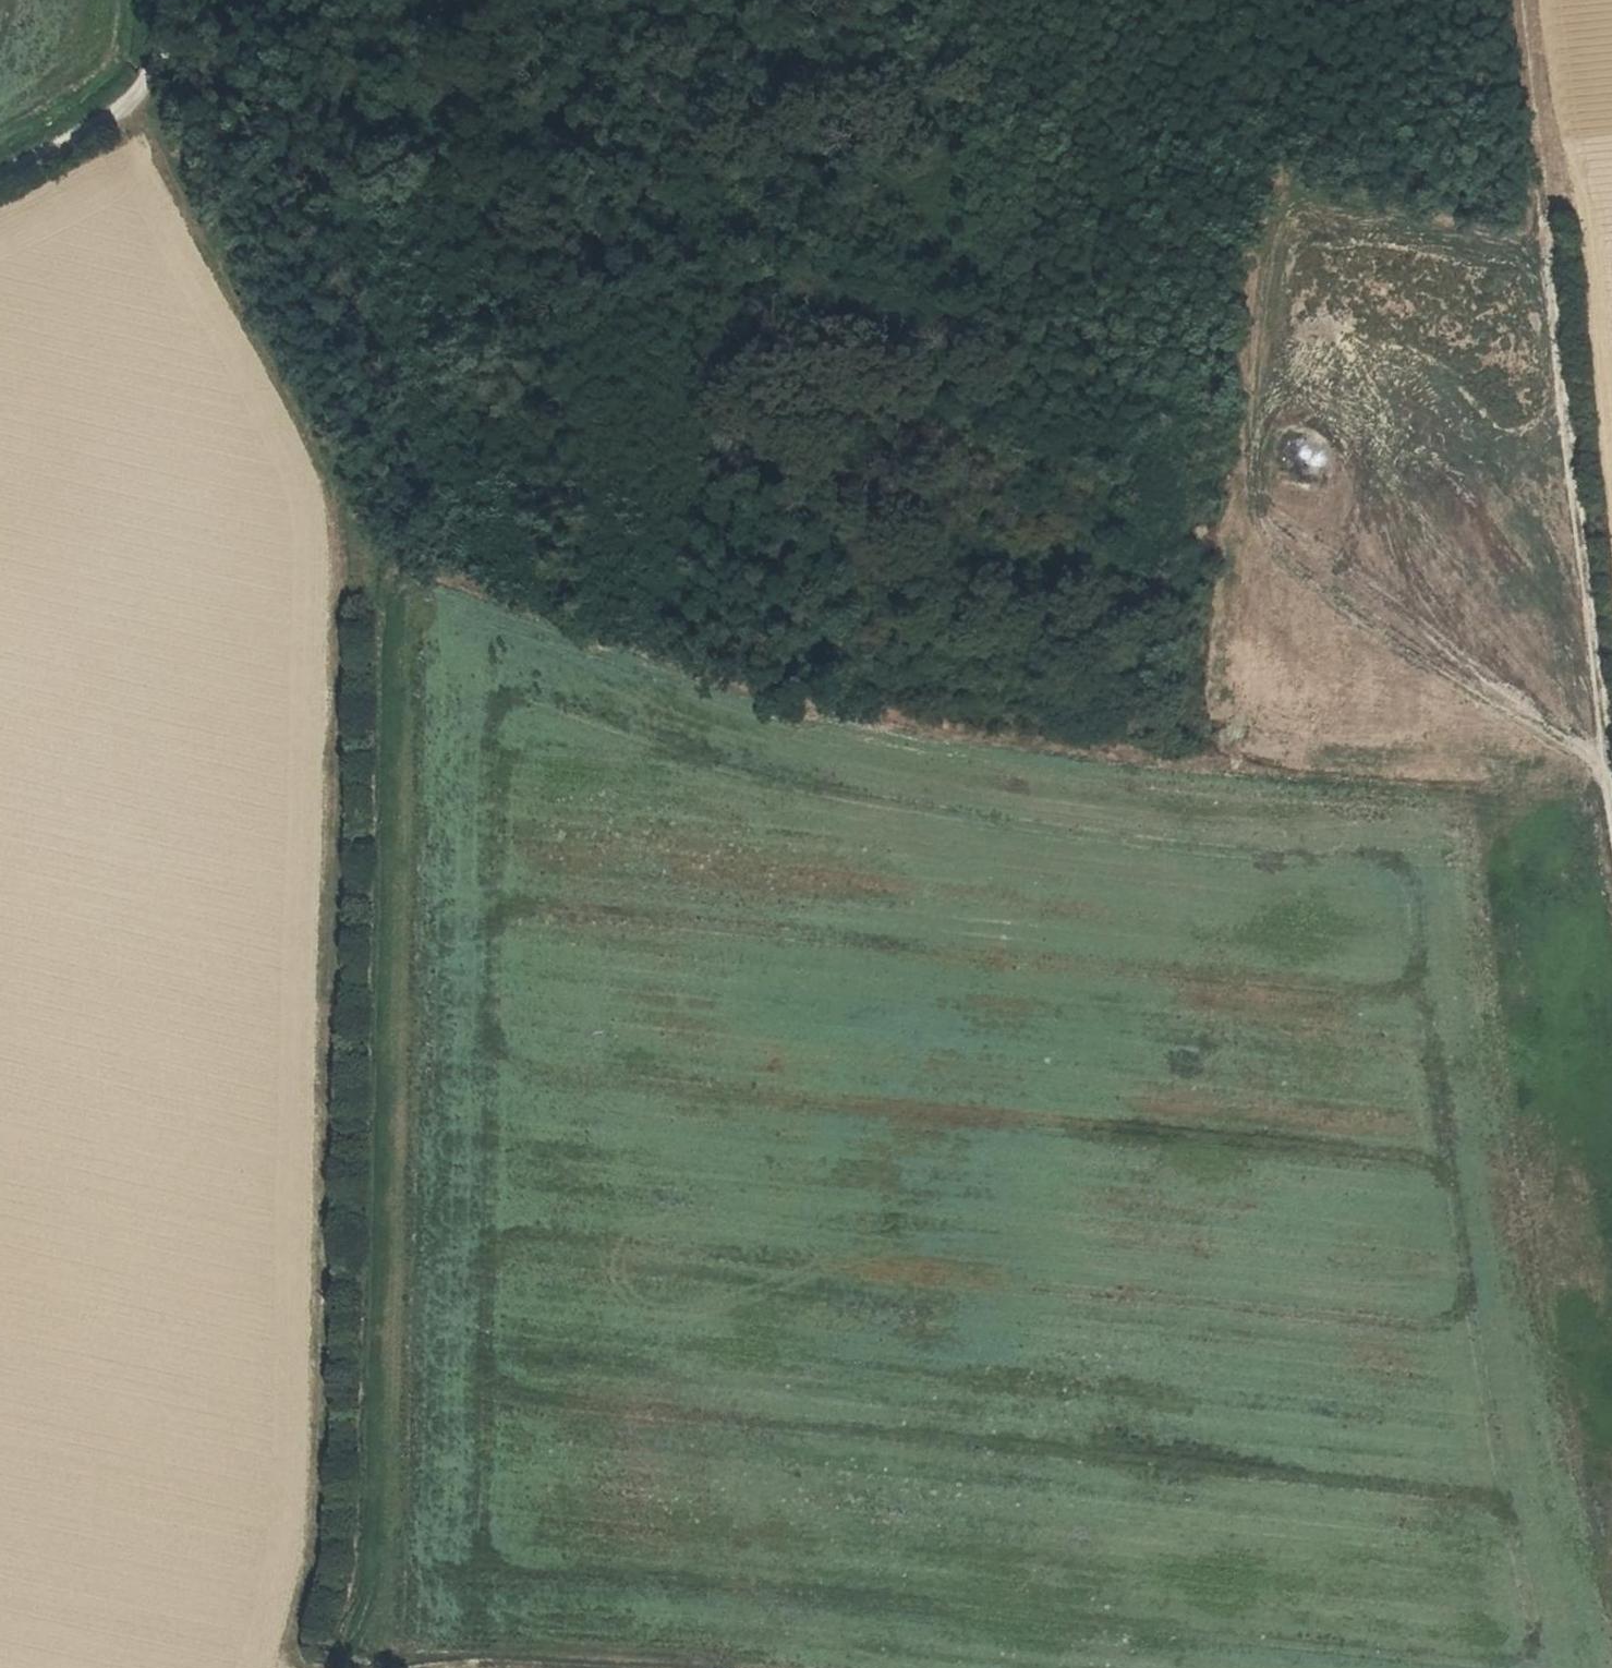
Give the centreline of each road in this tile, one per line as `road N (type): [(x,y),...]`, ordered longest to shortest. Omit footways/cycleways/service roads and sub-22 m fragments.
road 1 (track): [(1537,0),(1611,761)]
road 2 (track): [(164,0),(157,52),(98,125),(0,174)]

